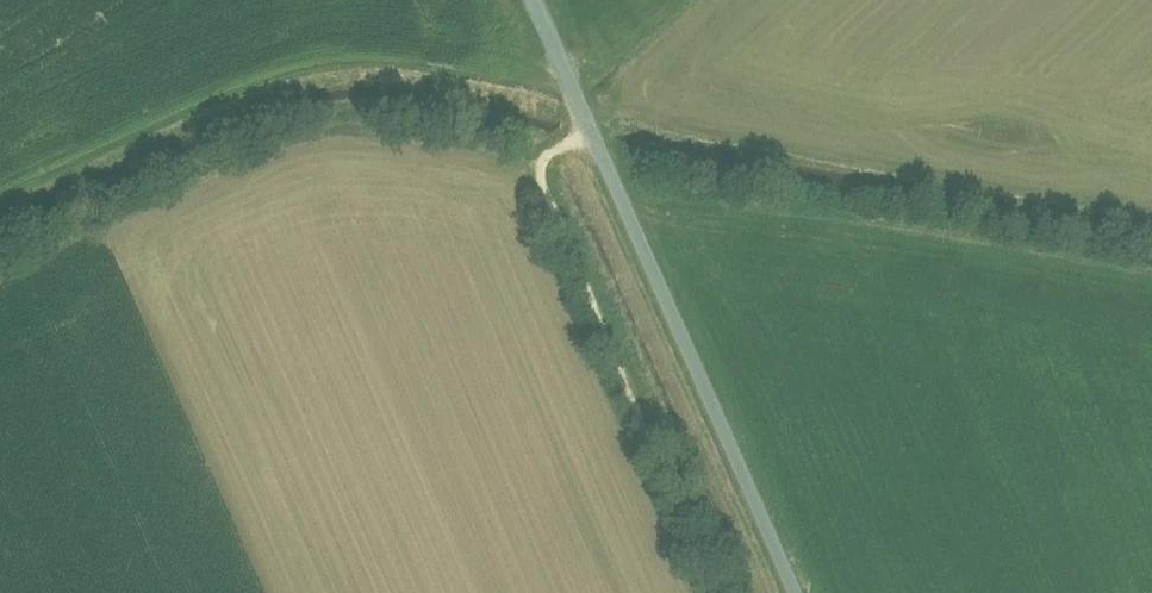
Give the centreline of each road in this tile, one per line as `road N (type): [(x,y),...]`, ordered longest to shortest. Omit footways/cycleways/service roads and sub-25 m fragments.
road 1 (unclassified): [(788,592),(525,0)]

